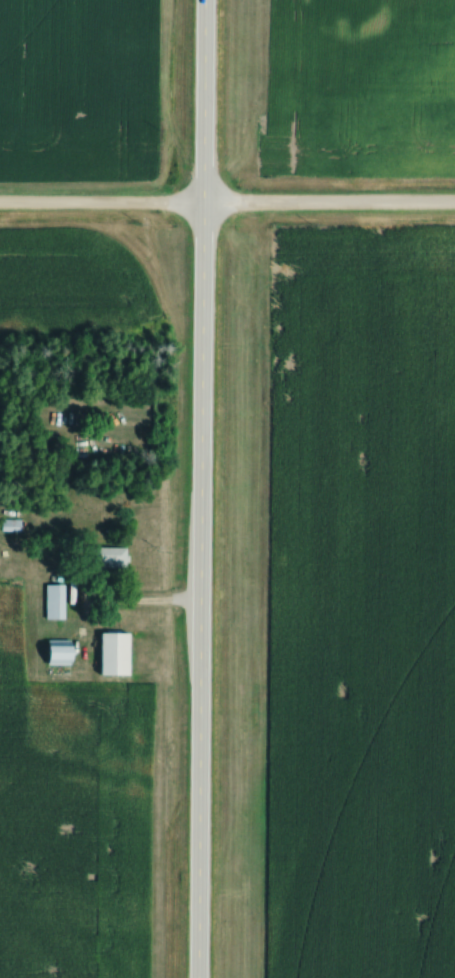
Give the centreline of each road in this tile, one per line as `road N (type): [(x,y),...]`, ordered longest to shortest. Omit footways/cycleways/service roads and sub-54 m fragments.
road 1 (secondary): [(208,0),(200,977)]
road 2 (residential): [(0,209),(454,208)]

